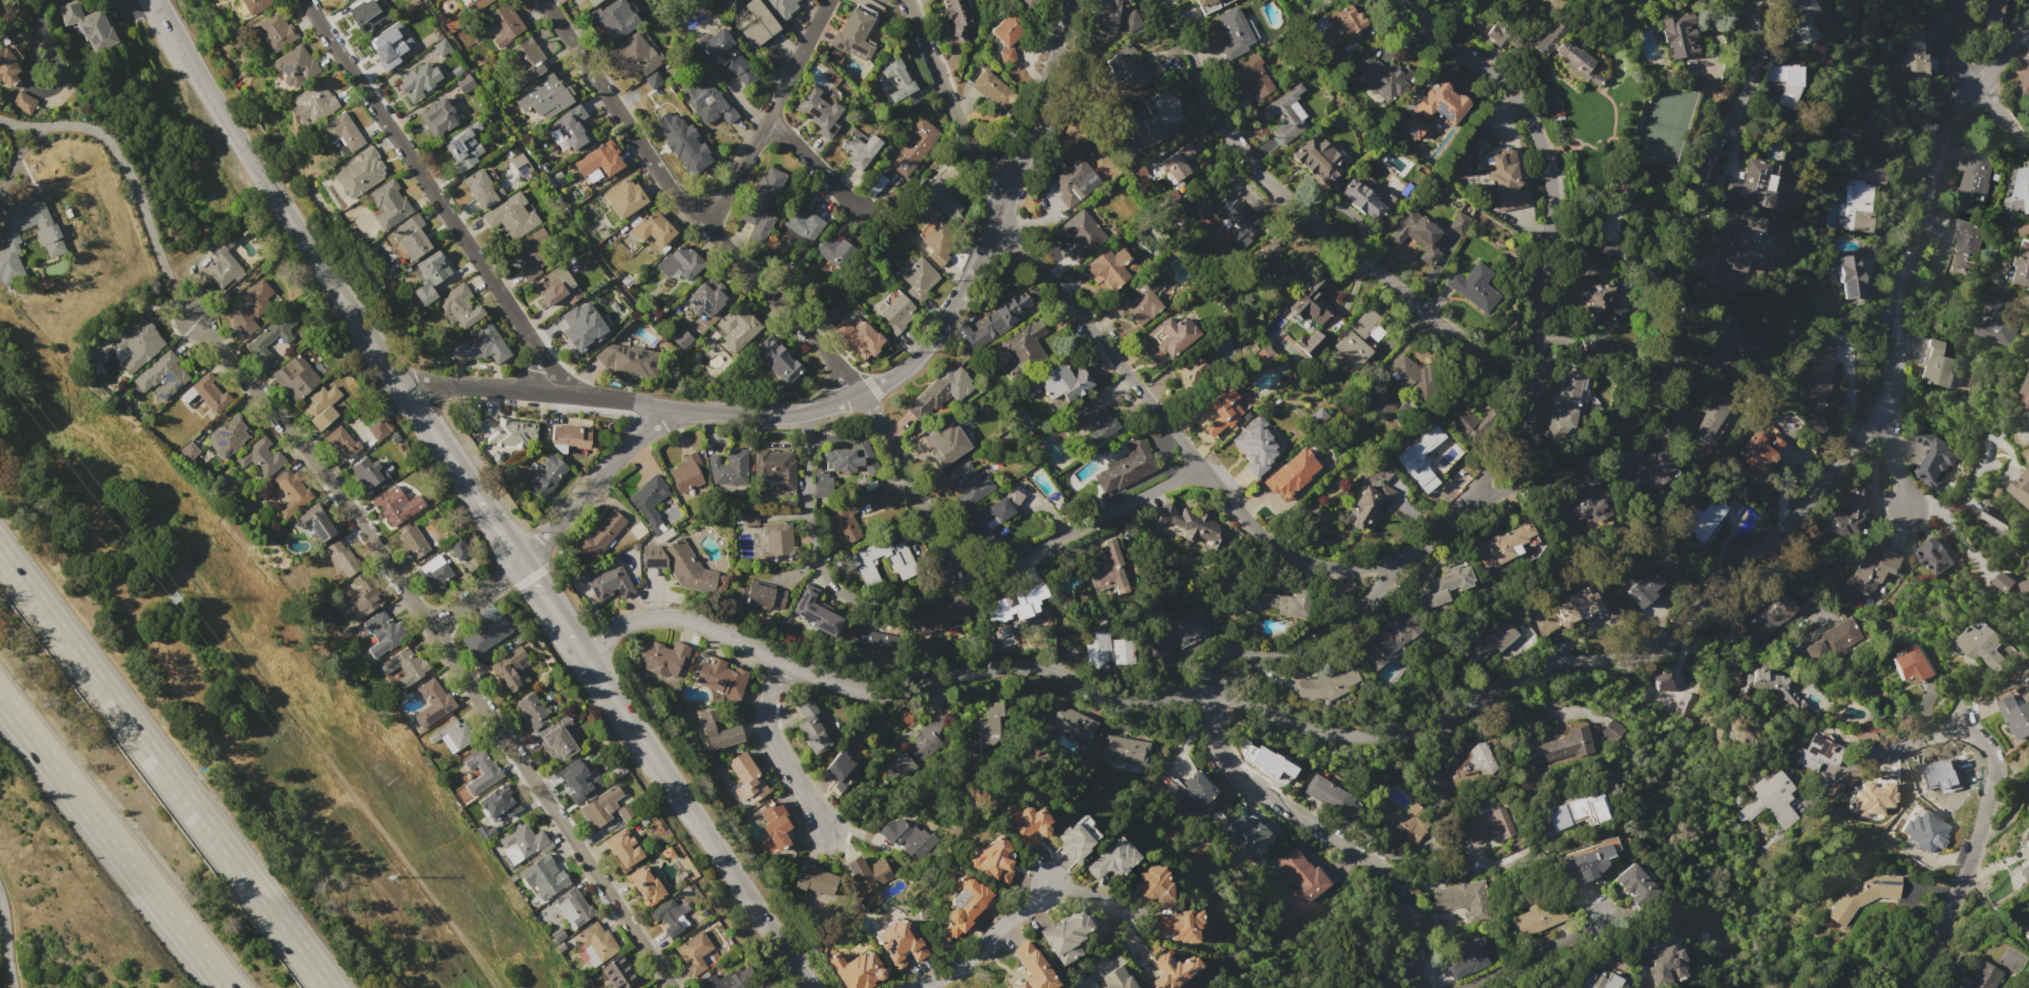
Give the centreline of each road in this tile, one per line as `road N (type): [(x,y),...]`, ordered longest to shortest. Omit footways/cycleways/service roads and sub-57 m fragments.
road 1 (residential): [(2028,1),(2007,50),(1946,133),(1898,289),(1886,407),(1779,535),(1698,603),(1663,649),(1639,659),(1568,660),(1510,681),(1416,733),(1357,737),(1306,729),(1214,693)]
road 2 (secondary): [(1070,0),(960,299),(925,353),(864,397),(801,413),(733,415),(447,384),(405,391)]
road 3 (residential): [(1401,0),(1506,92),(1550,160),(1557,228),(1535,296),(1538,384),(1474,496),(1347,619),(1308,645),(1227,660),(1214,693)]
road 4 (residential): [(194,320),(227,351),(439,626),(677,987)]
road 5 (residential): [(1399,565),(1309,568),(1201,475),(996,211),(906,0)]
road 6 (residential): [(544,0),(677,196),(864,397),(958,573)]
road 7 (residential): [(1214,693),(1135,699),(1064,674),(1027,672),(880,694),(692,621),(642,616),(575,651)]
road 8 (residential): [(1744,0),(1750,75),(1704,165),(1657,372),(1532,482),(1474,496)]
road 9 (residential): [(1538,384),(1485,363),(1274,190),(1229,134),(1166,0)]
road 10 (motorway): [(326,987),(0,557)]
road 11 (residential): [(561,394),(306,0)]
road 12 (residential): [(1919,987),(1985,837),(1999,782),(1991,747),(1964,720),(1831,781)]
road 13 (secondary): [(575,651),(814,987)]
road 14 (secondary): [(152,0),(365,334)]
road 15 (residential): [(1425,987),(1415,921),(1398,888),(1231,765),(1213,731),(1214,693)]
road 16 (motorway): [(0,698),(228,987)]
road 17 (residential): [(666,410),(523,564),(439,626)]
road 18 (residential): [(0,121),(92,130),(107,139),(134,185),(171,293),(194,320)]
road 19 (residential): [(801,413),(809,545),(834,581),(879,603),(927,592),(958,573)]
road 20 (residential): [(958,573),(1137,509),(1201,475)]
road 21 (residential): [(830,0),(709,231)]
road 22 (residential): [(787,664),(773,737),(831,842)]
road 23 (residential): [(1051,878),(960,967),(920,987)]
road 24 (secondary): [(405,391),(481,502)]
road 25 (residential): [(768,118),(860,211)]

